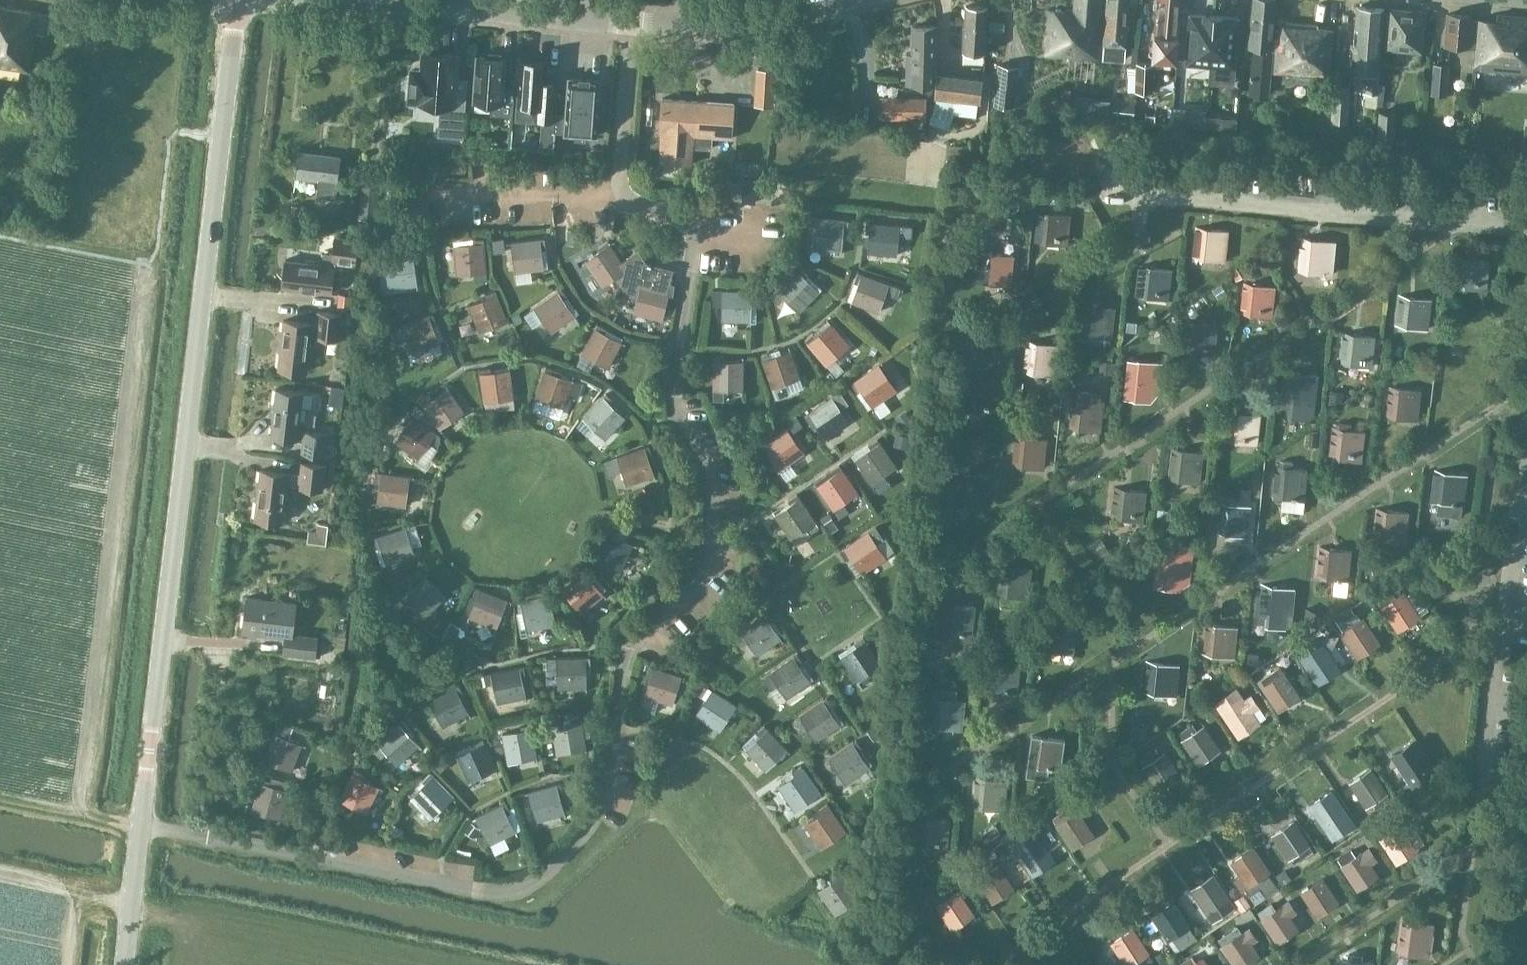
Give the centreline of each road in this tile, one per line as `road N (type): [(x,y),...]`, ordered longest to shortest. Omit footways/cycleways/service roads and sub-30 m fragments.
road 1 (tertiary): [(126,964),(236,0)]
road 2 (tertiary): [(387,0),(700,25),(843,0)]

